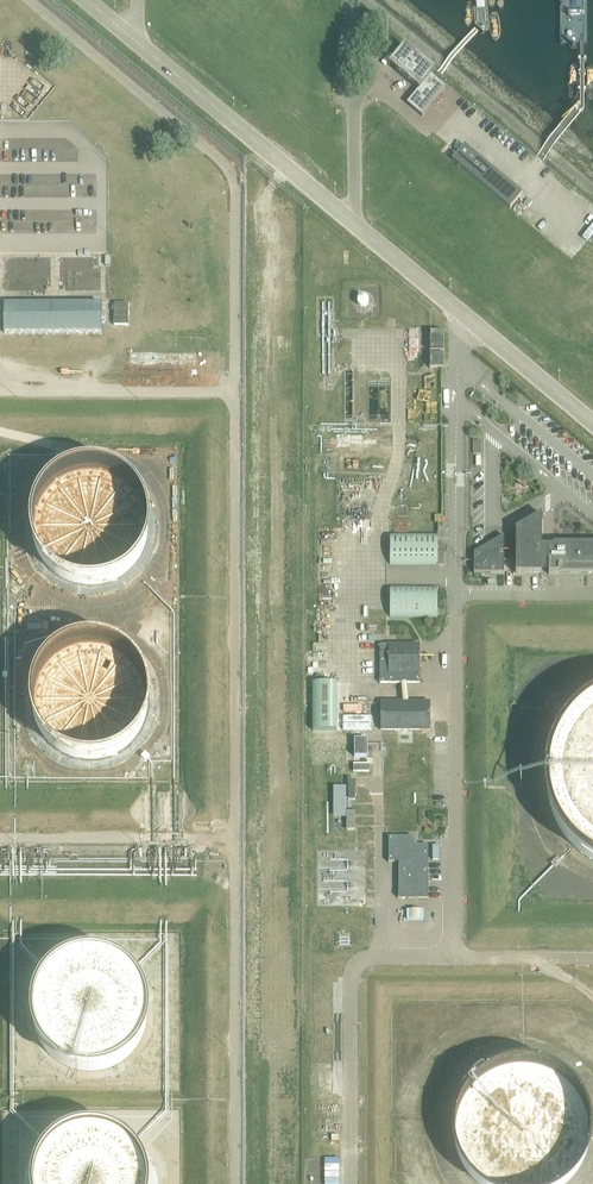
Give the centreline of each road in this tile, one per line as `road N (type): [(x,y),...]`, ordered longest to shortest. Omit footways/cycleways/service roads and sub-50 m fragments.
road 1 (unclassified): [(592,424),(84,0)]

